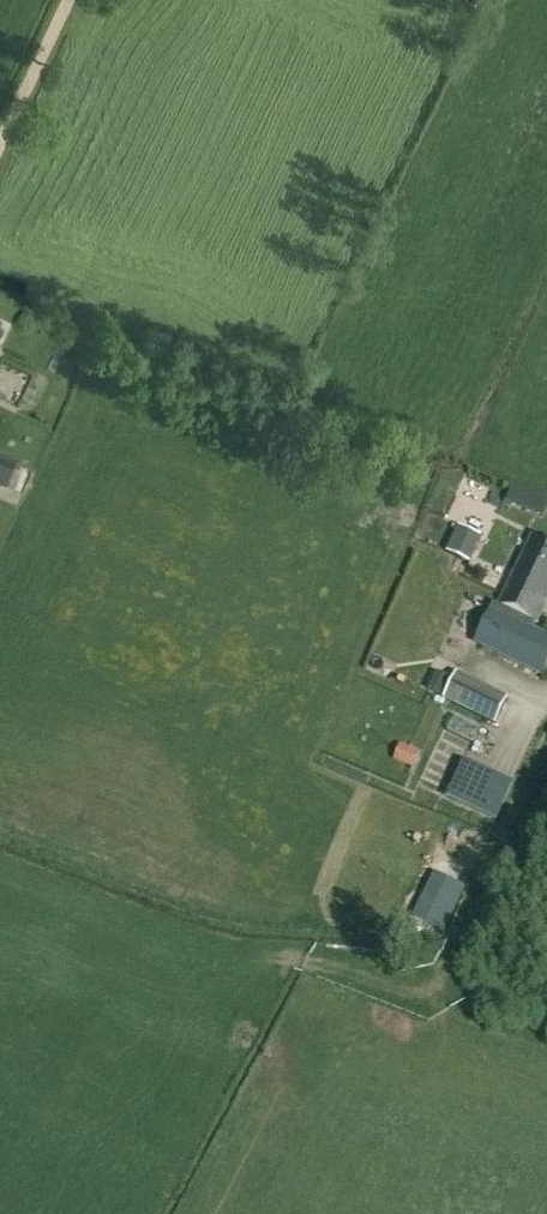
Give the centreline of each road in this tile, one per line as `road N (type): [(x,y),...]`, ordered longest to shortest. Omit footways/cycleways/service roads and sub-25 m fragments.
road 1 (track): [(69,0),(0,147)]

